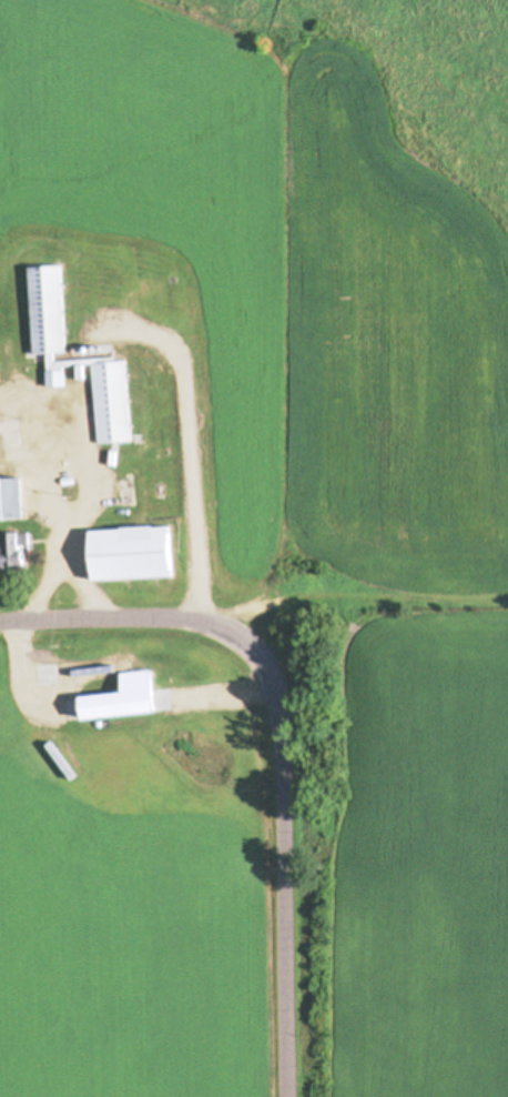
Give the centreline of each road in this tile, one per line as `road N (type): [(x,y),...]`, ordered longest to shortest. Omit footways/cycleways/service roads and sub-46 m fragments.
road 1 (residential): [(287,1096),(281,738),(264,662),(212,626)]
road 2 (residential): [(212,626),(0,623)]

